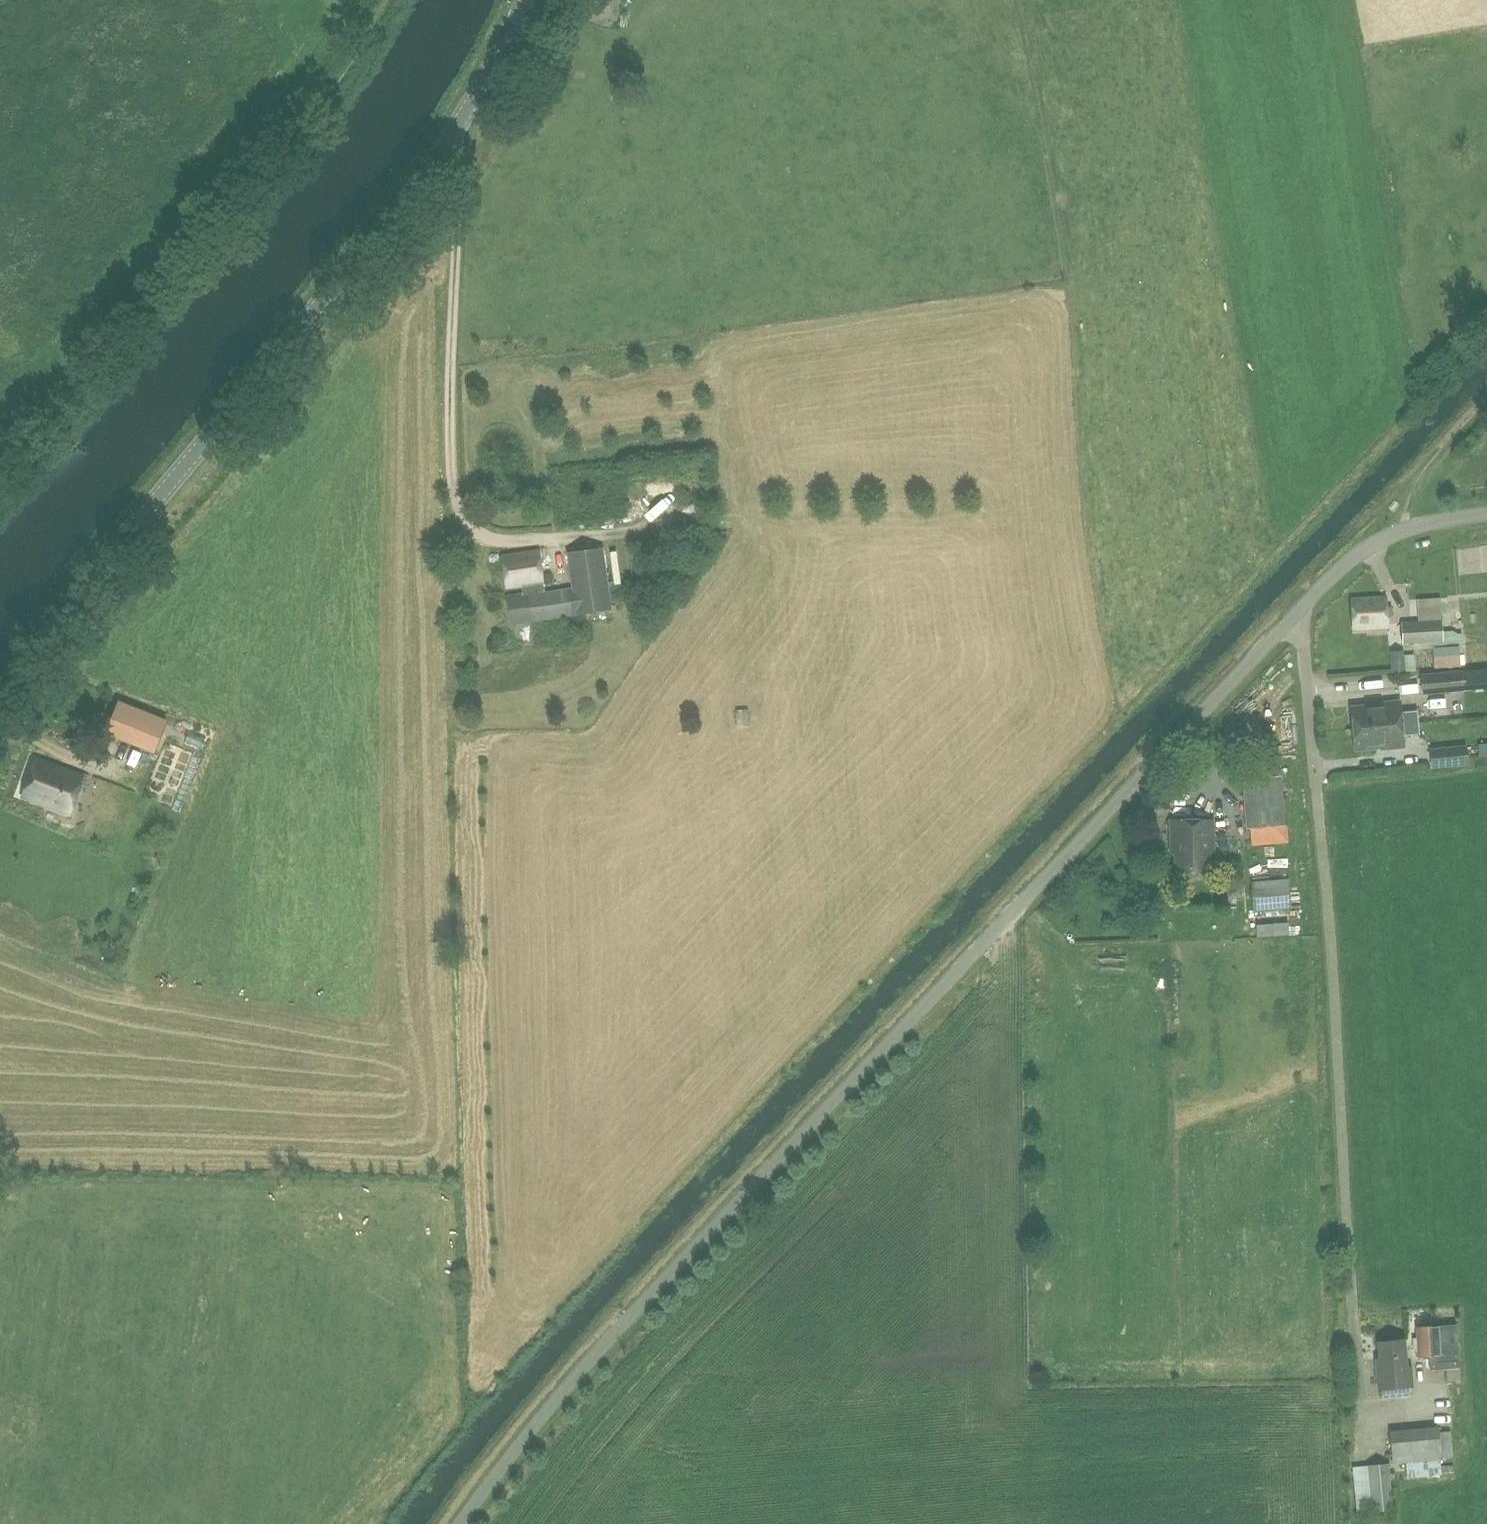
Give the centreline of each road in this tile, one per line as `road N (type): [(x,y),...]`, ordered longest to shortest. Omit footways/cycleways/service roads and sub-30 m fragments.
road 1 (unclassified): [(460,1523),(598,1352),(1322,586),(1391,534),(1486,515)]
road 2 (tertiary): [(0,700),(396,215),(523,0)]

